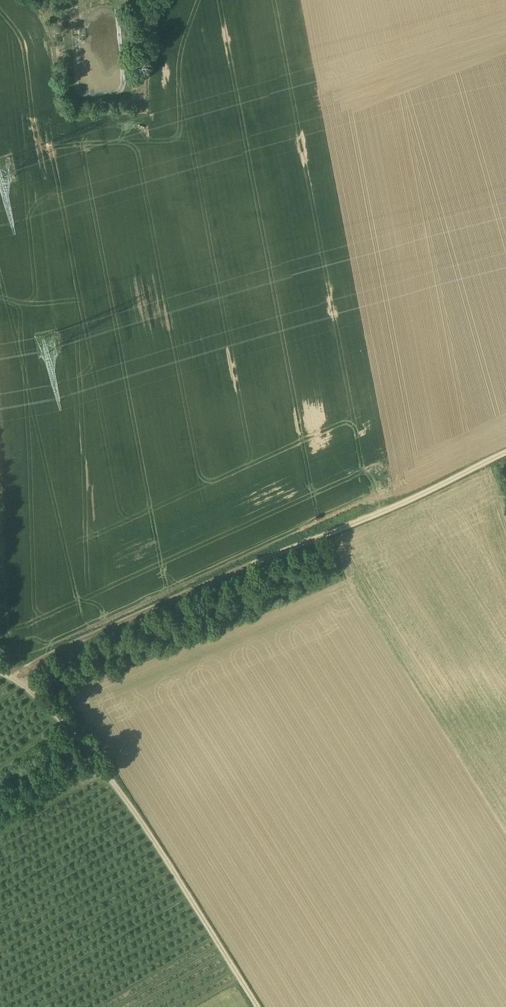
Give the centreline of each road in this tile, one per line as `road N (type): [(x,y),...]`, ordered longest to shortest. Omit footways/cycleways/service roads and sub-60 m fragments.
road 1 (track): [(20,677),(41,658),(505,453)]
road 2 (track): [(258,1006),(170,862),(49,701),(20,677)]

